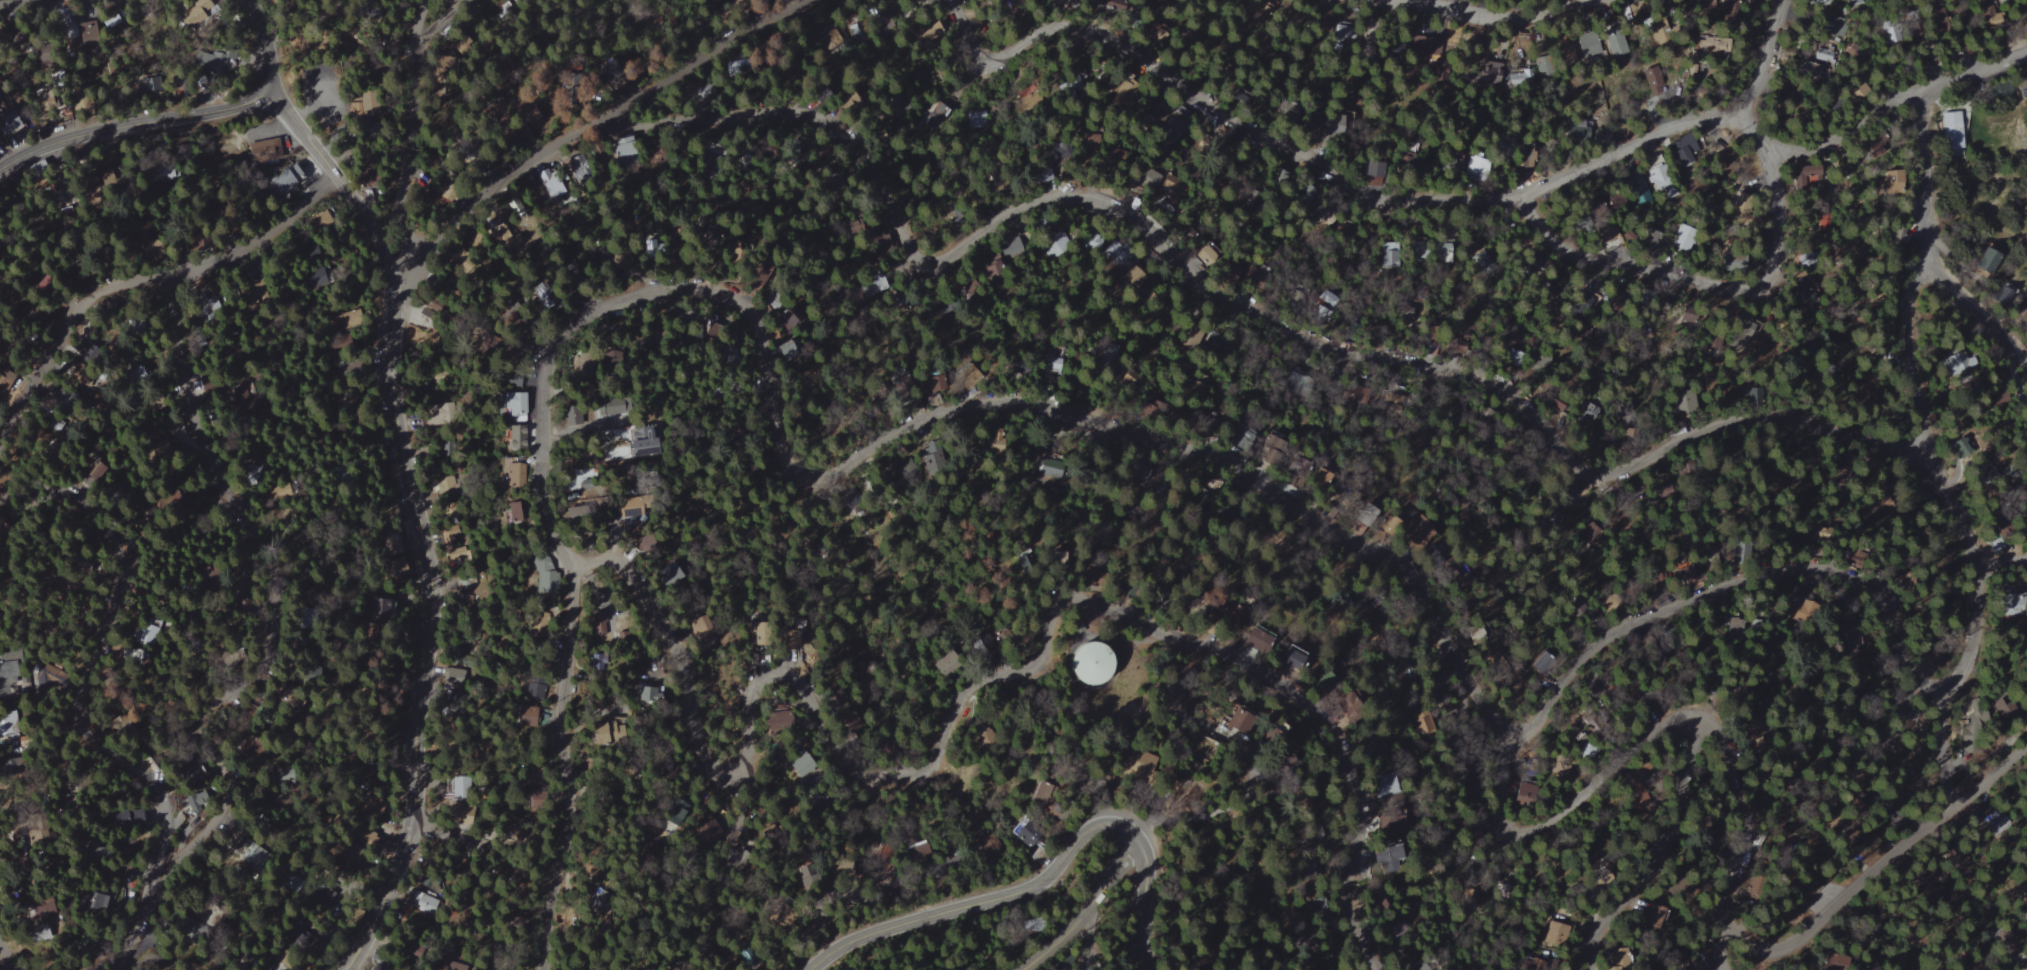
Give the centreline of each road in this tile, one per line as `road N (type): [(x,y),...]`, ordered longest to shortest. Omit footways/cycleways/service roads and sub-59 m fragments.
road 1 (residential): [(1949,812),(1938,690),(1922,689),(1911,677),(1884,598),(1859,577),(1778,572),(1637,623),(1595,648),(1512,742),(1478,700),(1415,578),(1238,466),(1008,401),(934,416),(848,467),(803,469),(778,428),(753,316),(734,296),(668,287),(584,316),(554,338),(544,357),(539,470),(572,569),(573,604),(558,705),(570,800),(544,969)]
road 2 (residential): [(602,134),(772,111),(827,121),(845,136),(922,258),(940,260),(1041,202),(1090,195),(1142,222),(1189,269),(1303,337),(1497,384),(1537,413),(1579,466),(1603,476),(1727,424),(1777,418),(1916,446)]
road 3 (residential): [(572,569),(617,562),(630,575),(663,628),(702,733),(736,771),(748,766),(753,682),(768,672),(786,673),(827,746),(865,780),(899,781),(925,771),(939,756),(963,693),(984,679),(1030,671),(1068,602),(1112,603),(1149,627),(1242,657),(1308,702),(1345,759),(1358,850),(1353,932),(1371,969)]
road 4 (residential): [(950,0),(973,52),(1000,60),(1050,30),(1117,40),(1322,177),(1377,199),(1521,197),(1671,128),(1881,111),(2026,58)]
road 5 (residential): [(171,276),(213,475),(283,592),(259,680),(209,711),(228,788),(218,818),(159,876),(153,913),(126,969)]
road 6 (residential): [(346,969),(411,825),(426,669),(426,589),(397,424),(395,305),(386,269)]
road 7 (residential): [(1521,197),(1532,221),(1574,255),(1705,283),(1769,287),(1777,209),(1763,157),(1738,122),(1787,0)]
road 8 (residential): [(0,494),(84,498),(115,562),(101,643),(73,721),(90,749),(146,775),(163,810),(159,876)]
road 9 (residential): [(336,176),(242,252),(171,276),(115,282),(68,318),(31,362),(0,442)]
road 10 (residential): [(1719,925),(1771,948),(1787,946),(2026,743)]
road 11 (tertiary): [(810,969),(867,935),(1028,889),(1096,825),(1118,826),(1137,841)]
road 12 (residential): [(1700,719),(1678,717),(1646,733),(1606,778),(1524,835),(1501,819),(1512,742)]
road 13 (tertiary): [(0,171),(91,134),(254,103),(269,88)]
road 14 (residential): [(1588,969),(1594,936),(1637,884),(1675,805),(1700,719)]
road 15 (residential): [(1723,969),(1719,925),(1743,819),(1721,737),(1700,719)]
road 16 (residential): [(375,228),(418,121),(438,5),(466,0)]
road 17 (residential): [(386,269),(529,169),(602,134)]
road 18 (residential): [(812,0),(732,38),(713,62),(657,87),(602,134)]
road 19 (residential): [(386,269),(375,228),(269,88)]
road 20 (residential): [(1386,0),(1531,17),(1588,0)]
road 21 (residential): [(1930,266),(1909,312),(1911,379),(1926,437),(1916,446)]
road 22 (residential): [(1924,91),(1923,240),(1930,266)]
road 23 (residential): [(1137,841),(1087,912),(1027,969)]
road 24 (residential): [(1973,567),(1972,643),(1958,678),(1938,690)]
road 25 (residential): [(1930,266),(2026,361)]
road 26 (residential): [(1916,446),(1947,492),(1973,567)]
road 27 (tertiary): [(1137,841),(1147,868),(1144,969)]

